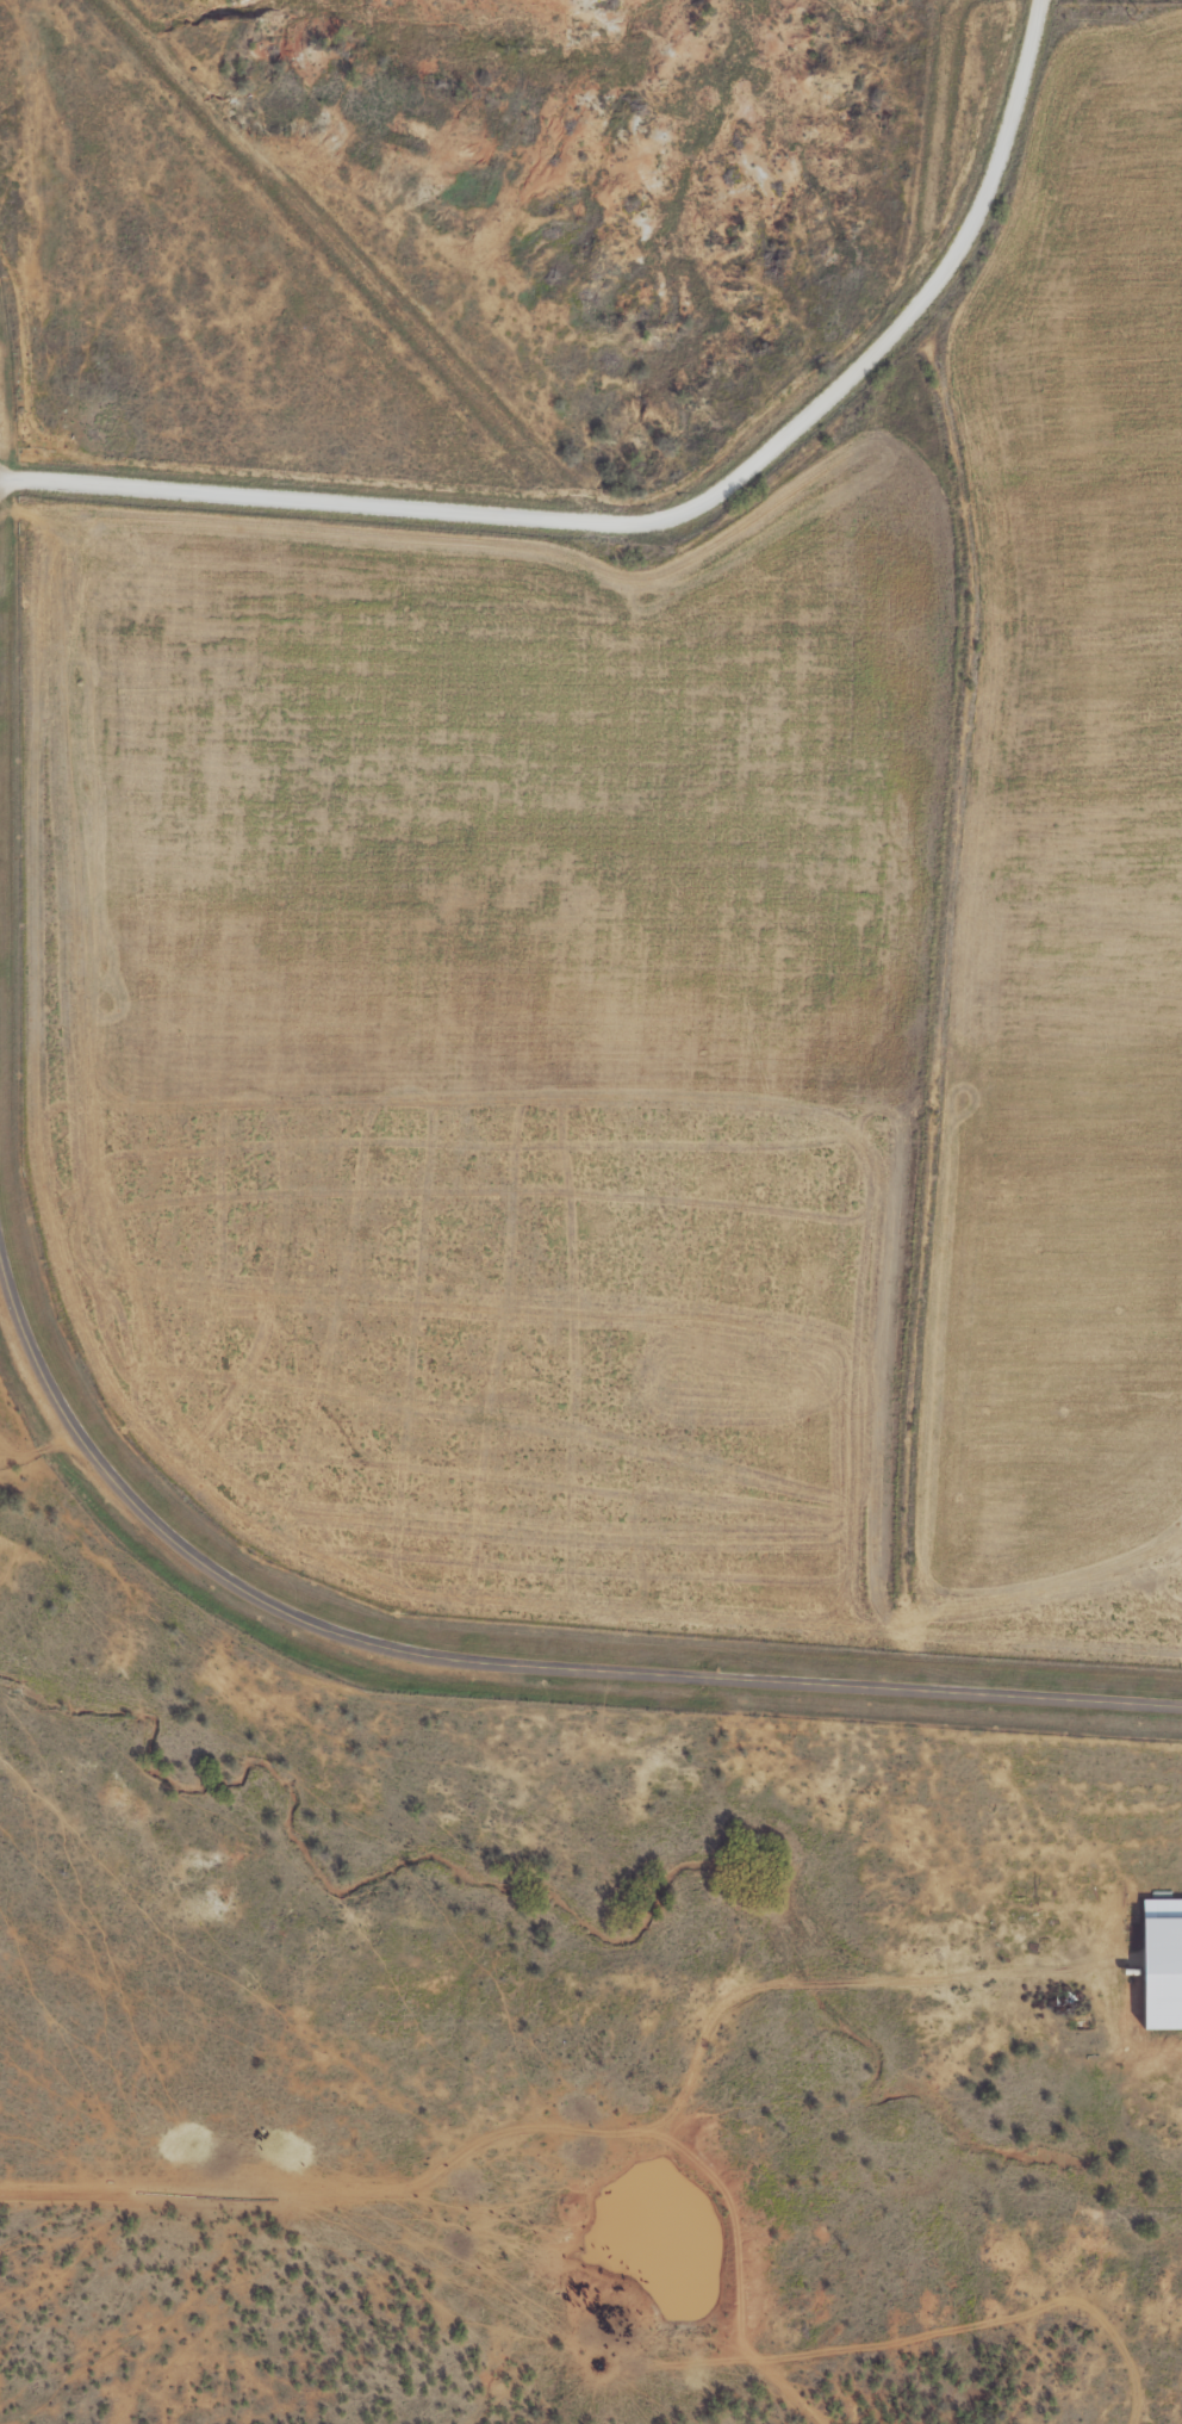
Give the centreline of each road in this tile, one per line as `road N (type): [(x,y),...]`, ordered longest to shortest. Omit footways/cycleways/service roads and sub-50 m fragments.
road 1 (tertiary): [(1181,1706),(365,1650),(282,1619),(223,1583),(110,1483),(21,1345),(0,1281)]
road 2 (residential): [(1037,0),(999,166),(947,268),(857,376),(670,526),(556,527),(0,482)]
road 3 (residential): [(492,2423),(534,2397),(680,2408),(718,2423)]

